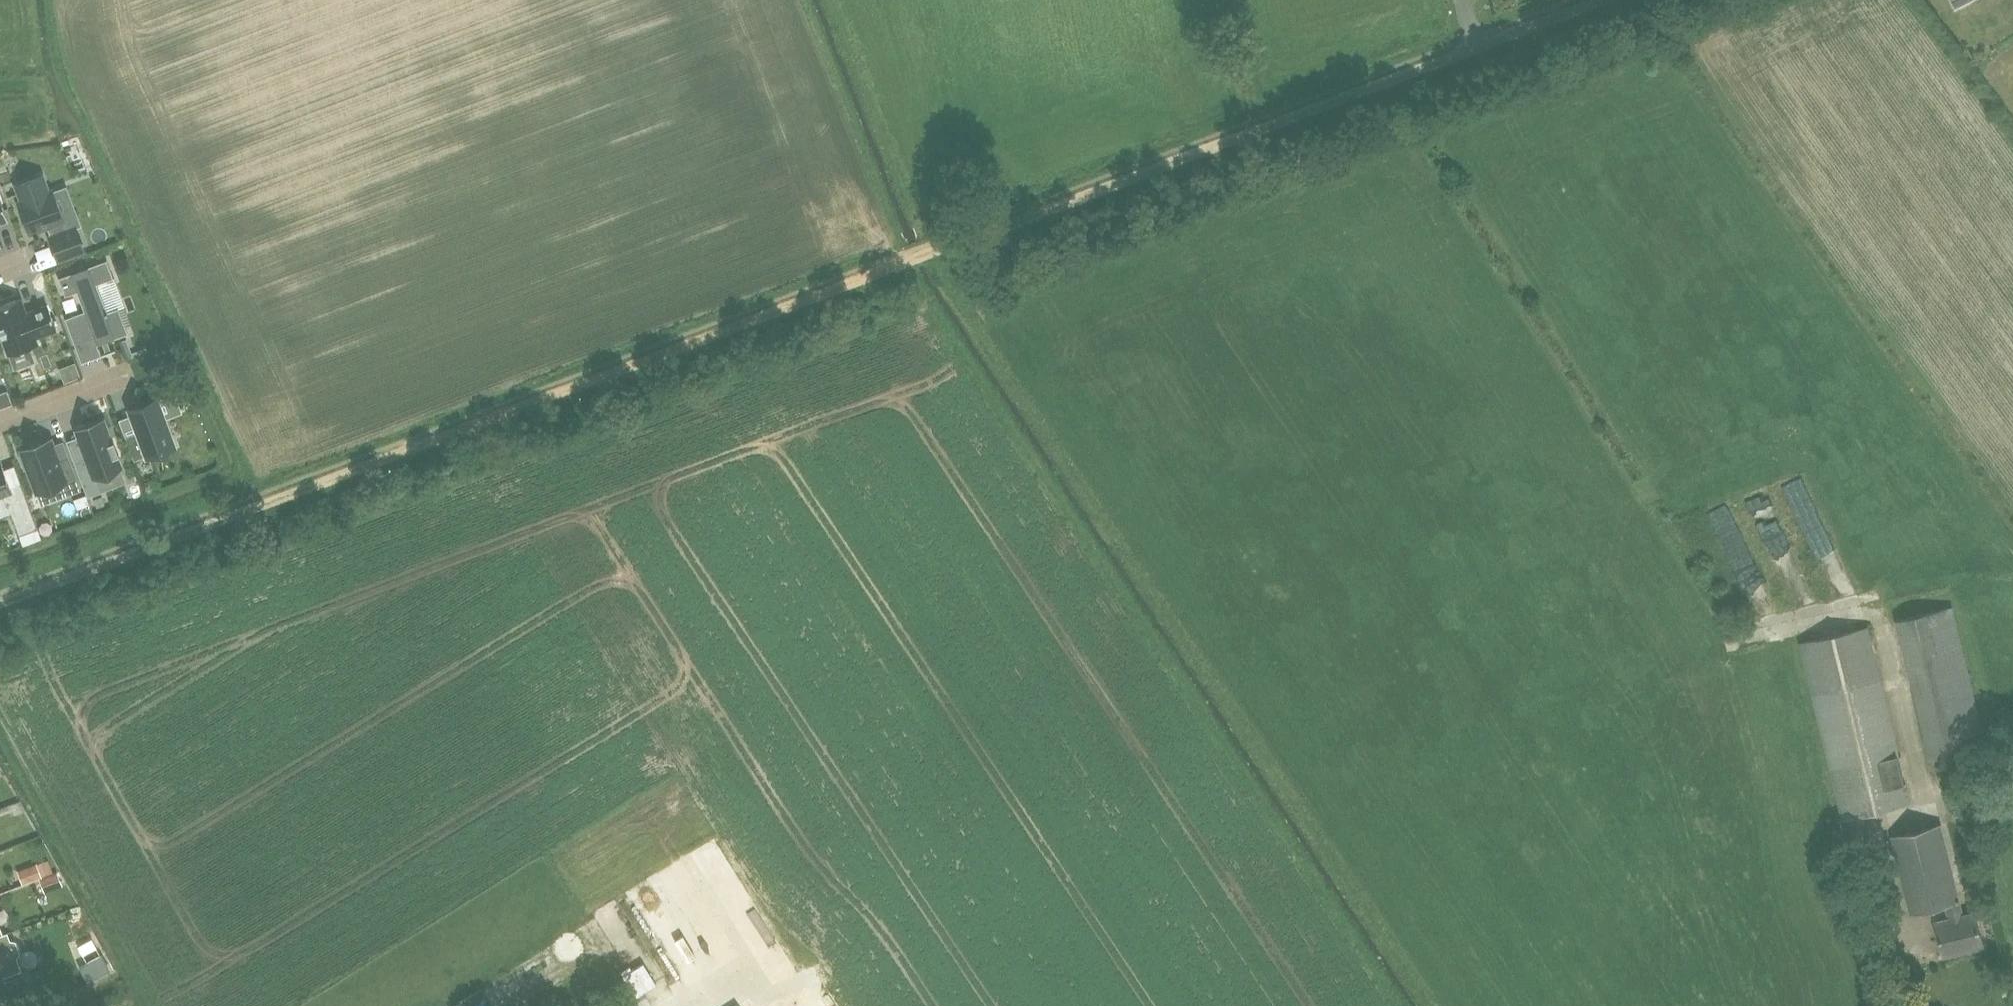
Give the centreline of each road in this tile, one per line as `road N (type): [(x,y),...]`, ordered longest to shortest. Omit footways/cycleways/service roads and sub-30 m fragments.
road 1 (track): [(0,602),(1443,61)]
road 2 (unclassified): [(1443,61),(1603,0)]
road 3 (residential): [(0,424),(127,371)]

